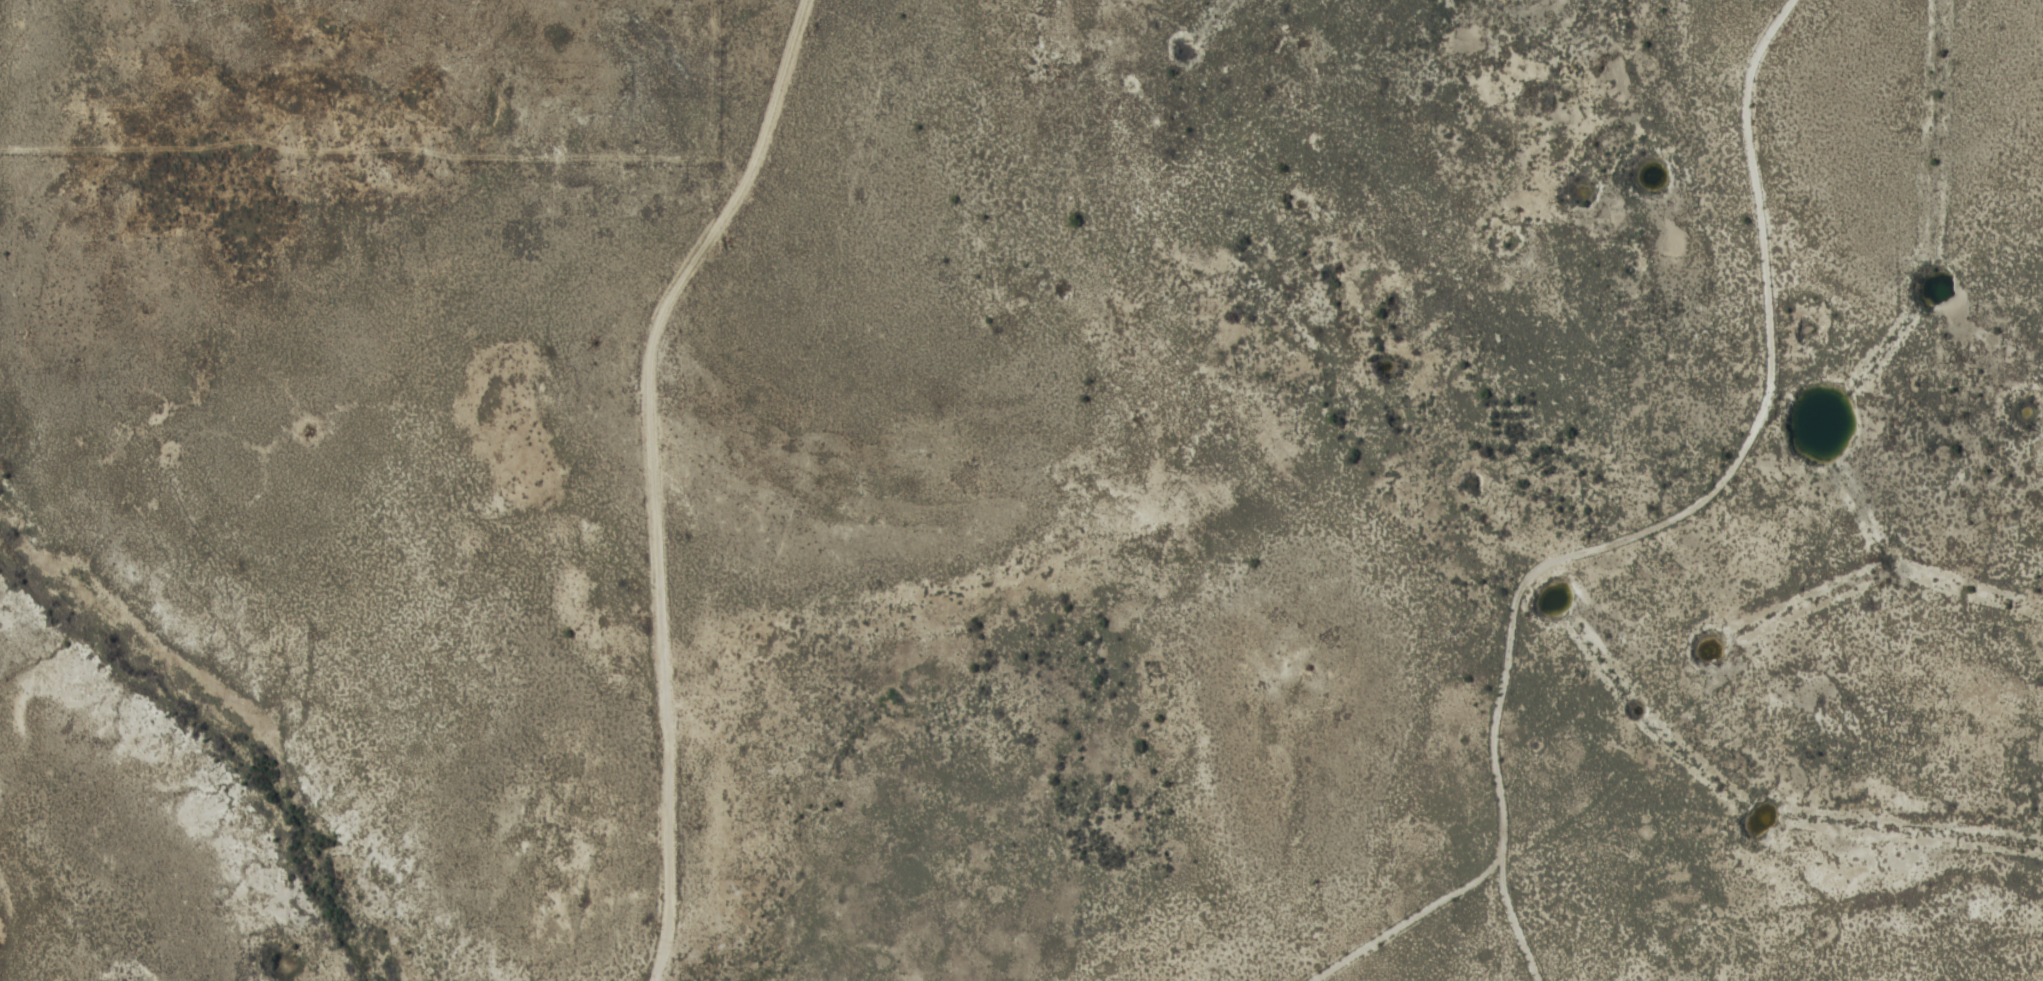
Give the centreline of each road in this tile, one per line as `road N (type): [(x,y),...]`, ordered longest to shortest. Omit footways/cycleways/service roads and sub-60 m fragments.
road 1 (residential): [(1475,884),(1491,634),(1536,562),(1689,485),(1735,419),(1745,71),(1795,0)]
road 2 (residential): [(643,980),(655,311),(752,127),(785,0)]
road 3 (residential): [(1514,980),(1490,895),(1475,884),(1434,895),(1291,980)]

